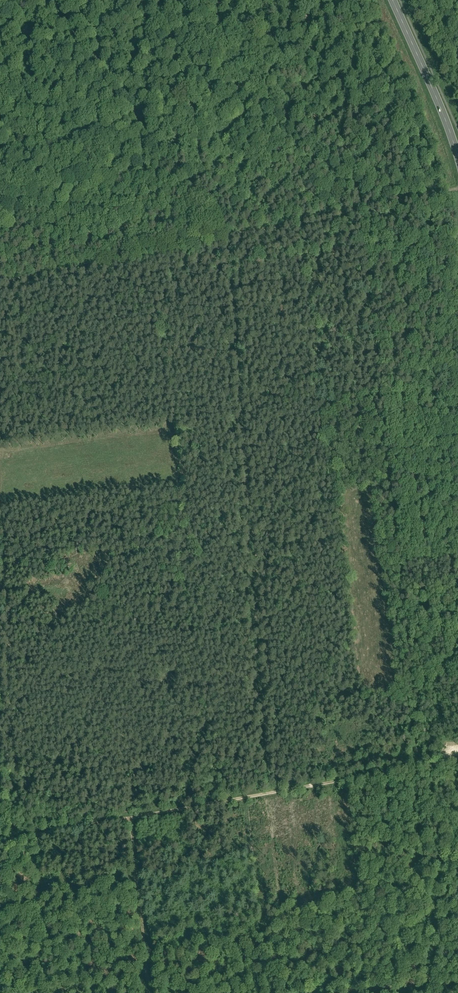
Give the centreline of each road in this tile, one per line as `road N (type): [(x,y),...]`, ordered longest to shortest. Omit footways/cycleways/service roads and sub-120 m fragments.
road 1 (track): [(0,280),(457,189)]
road 2 (track): [(218,236),(55,0)]
road 3 (track): [(154,992),(134,815)]
road 4 (primary): [(457,158),(391,0)]

